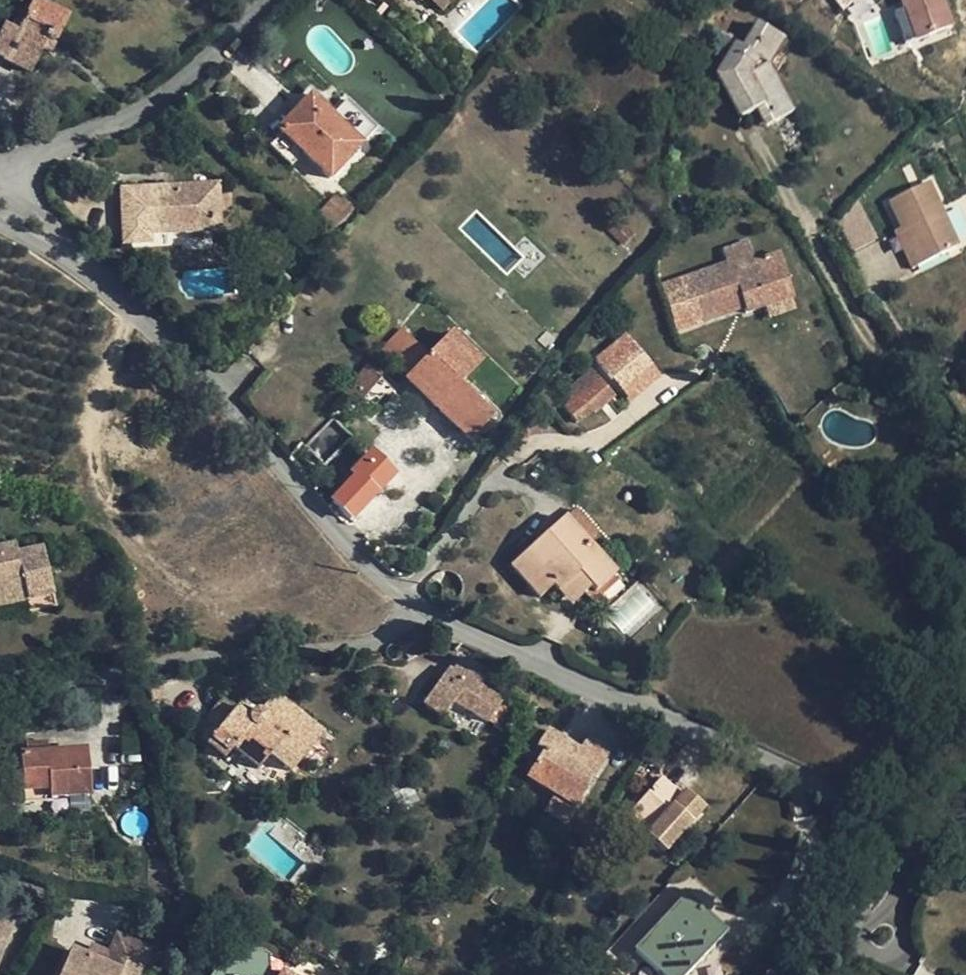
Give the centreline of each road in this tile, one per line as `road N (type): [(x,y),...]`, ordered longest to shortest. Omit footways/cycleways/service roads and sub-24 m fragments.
road 1 (residential): [(0,217),(79,261),(182,349),(322,524),(409,600),(511,661),(813,771),(814,795),(777,901),(780,930)]
road 2 (residential): [(0,180),(202,69),(269,0)]
road 3 (residential): [(873,800),(780,930)]

